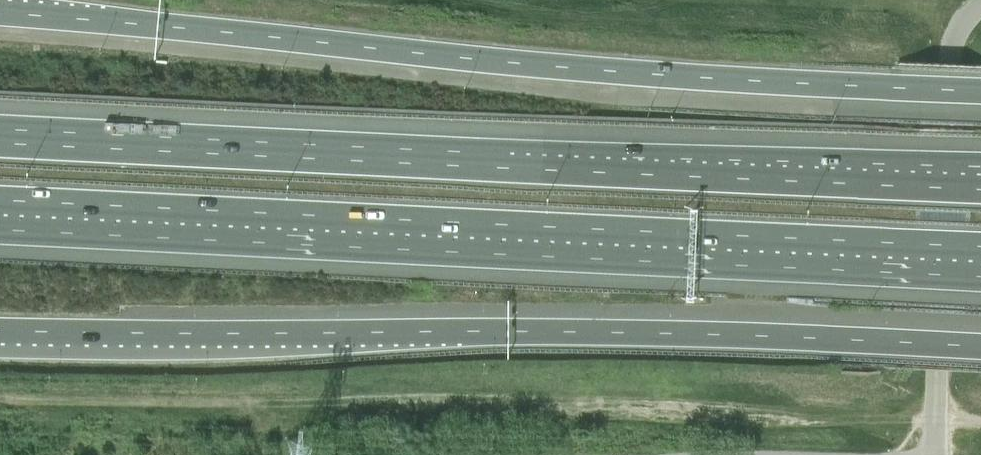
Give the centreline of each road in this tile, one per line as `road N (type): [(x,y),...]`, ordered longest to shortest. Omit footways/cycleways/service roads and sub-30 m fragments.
road 1 (trunk): [(980,94),(647,77),(0,15)]
road 2 (track): [(0,401),(237,407),(404,399),(875,427),(980,424)]
road 3 (motorway): [(0,207),(980,254)]
road 4 (motorway): [(980,177),(0,138)]
road 5 (trunk): [(0,331),(522,334),(980,348)]
road 6 (residential): [(932,454),(947,60),(954,31),(980,4)]

